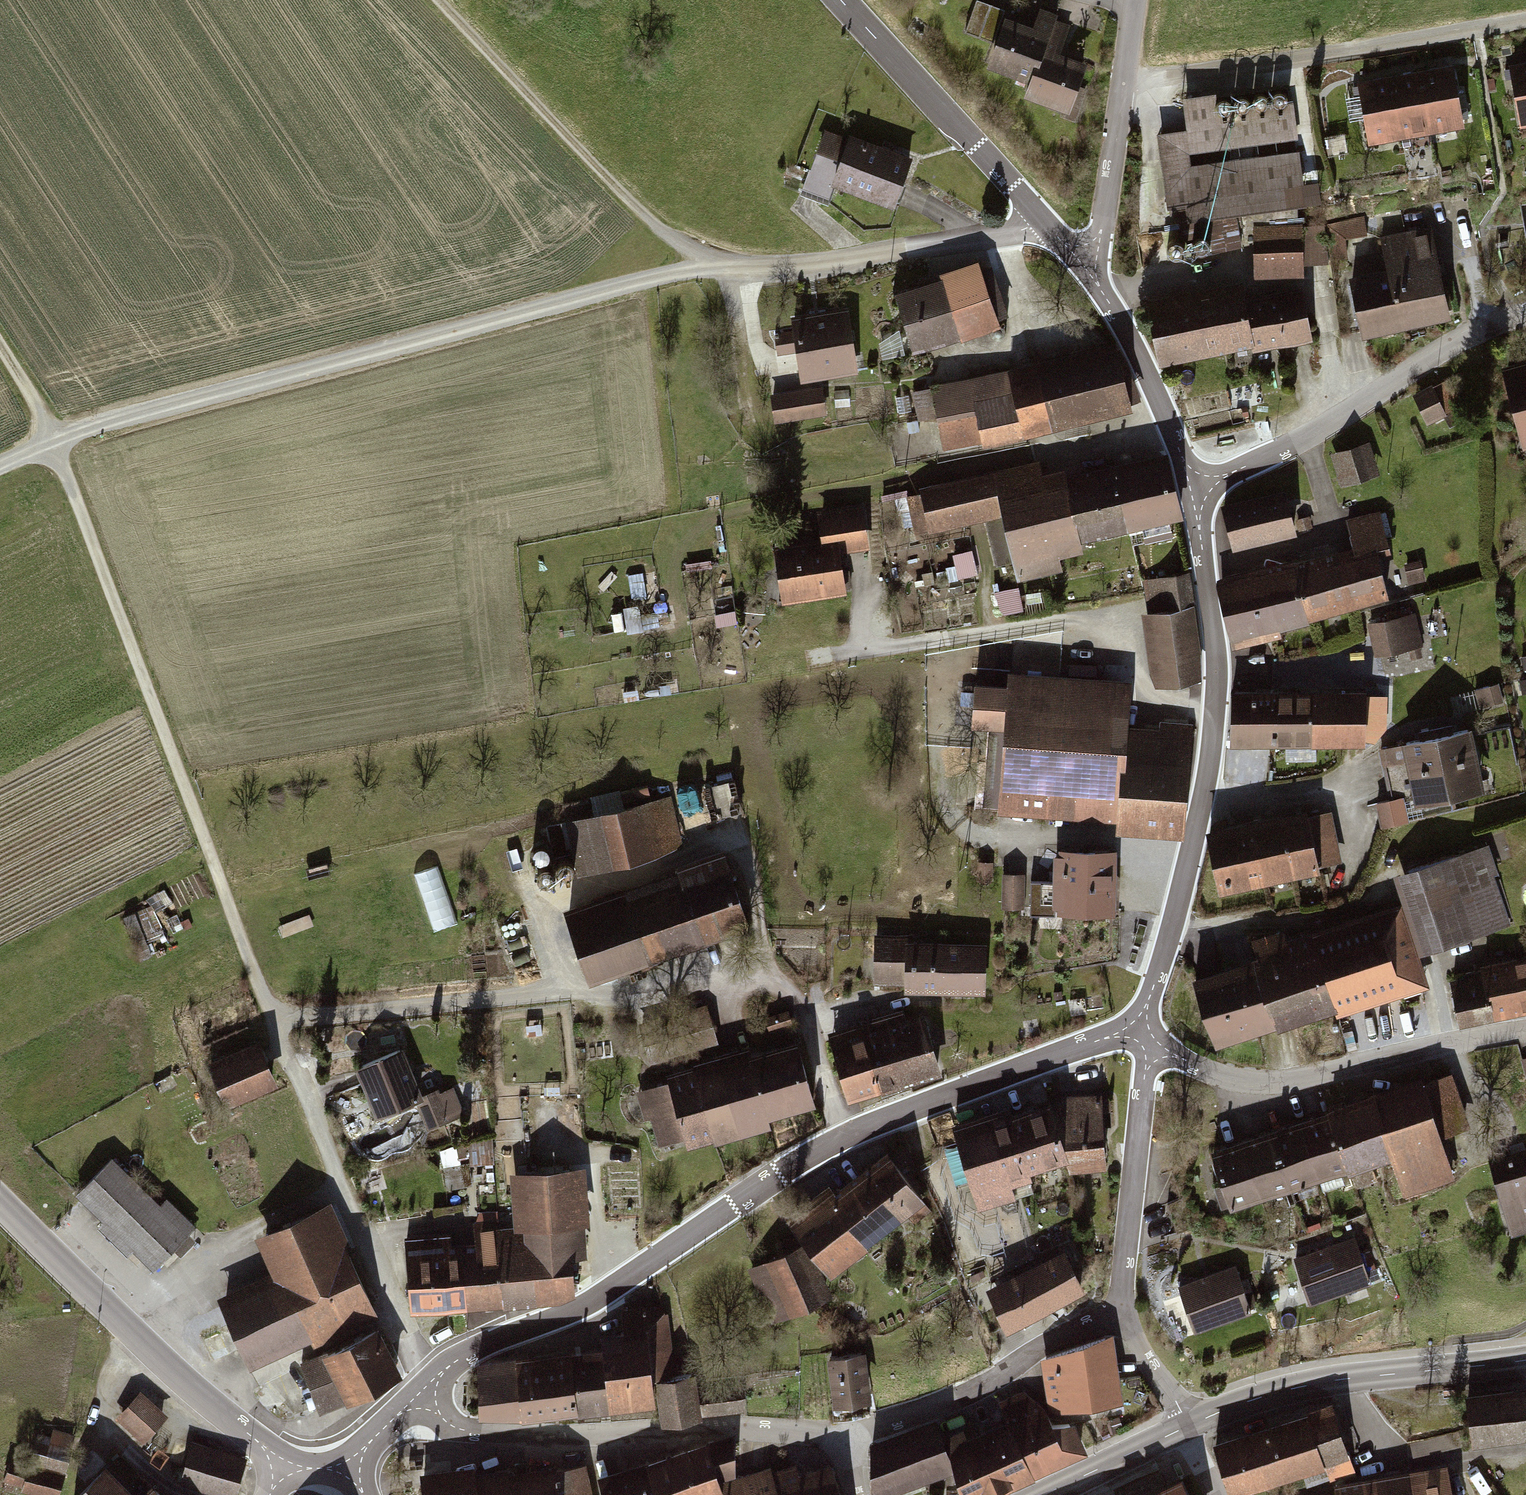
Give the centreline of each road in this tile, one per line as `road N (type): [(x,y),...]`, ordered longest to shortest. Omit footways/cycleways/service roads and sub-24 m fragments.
road 1 (secondary): [(432,1383),(461,1358),(622,1283),(807,1158),(1140,1016)]
road 2 (track): [(727,270),(669,275),(129,418),(0,471)]
road 3 (residential): [(432,1383),(403,1335),(182,783)]
road 4 (track): [(182,783),(53,443),(0,352)]
road 5 (residential): [(841,1436),(714,1427),(480,1432),(453,1426),(419,1394)]
road 6 (residential): [(1525,1031),(1264,1081),(1181,1059),(1140,1016)]
road 7 (track): [(1128,85),(1525,20)]
road 8 (track): [(442,0),(660,231),(727,270)]
road 9 (tertiary): [(0,1200),(173,1370),(289,1463)]
road 10 (residential): [(1199,485),(1321,431),(1456,343),(1525,314)]
road 11 (secondary): [(1189,1426),(1299,1387),(1525,1359)]
road 12 (residential): [(1217,696),(1158,693),(1105,628),(1072,622),(918,644)]
road 13 (secondary): [(1140,1016),(1183,888),(1217,696)]
road 14 (residential): [(1049,227),(851,261),(727,270)]
road 15 (residential): [(1124,1311),(1046,1344),(960,1396),(841,1436)]
road 16 (track): [(727,270),(755,436),(792,453),(893,455)]
road 17 (secondary): [(1049,227),(843,0)]
road 18 (residential): [(1140,1016),(1145,1074),(1124,1311)]
road 19 (residential): [(1091,278),(1138,0)]
road 20 (track): [(936,472),(1173,424)]
road 21 (secondary): [(1199,485),(1162,397),(1091,278)]
road 22 (secondary): [(1217,696),(1199,485)]
road 23 (secondary): [(1044,1494),(1184,1428)]
road 24 (residential): [(1124,1311),(1189,1426)]

